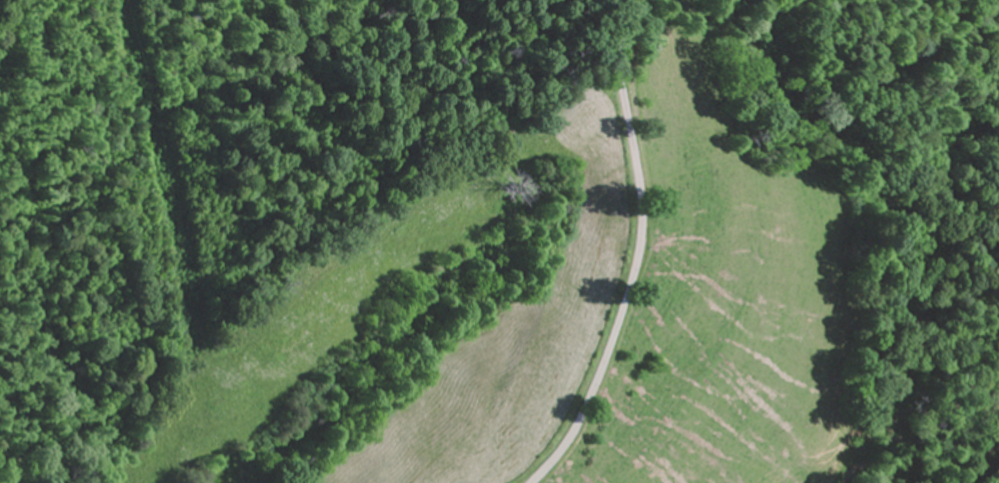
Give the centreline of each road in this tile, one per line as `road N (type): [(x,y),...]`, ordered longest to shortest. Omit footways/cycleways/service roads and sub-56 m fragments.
road 1 (residential): [(532,482),(574,429),(599,378),(640,251),(640,192),(621,70),(627,0)]

